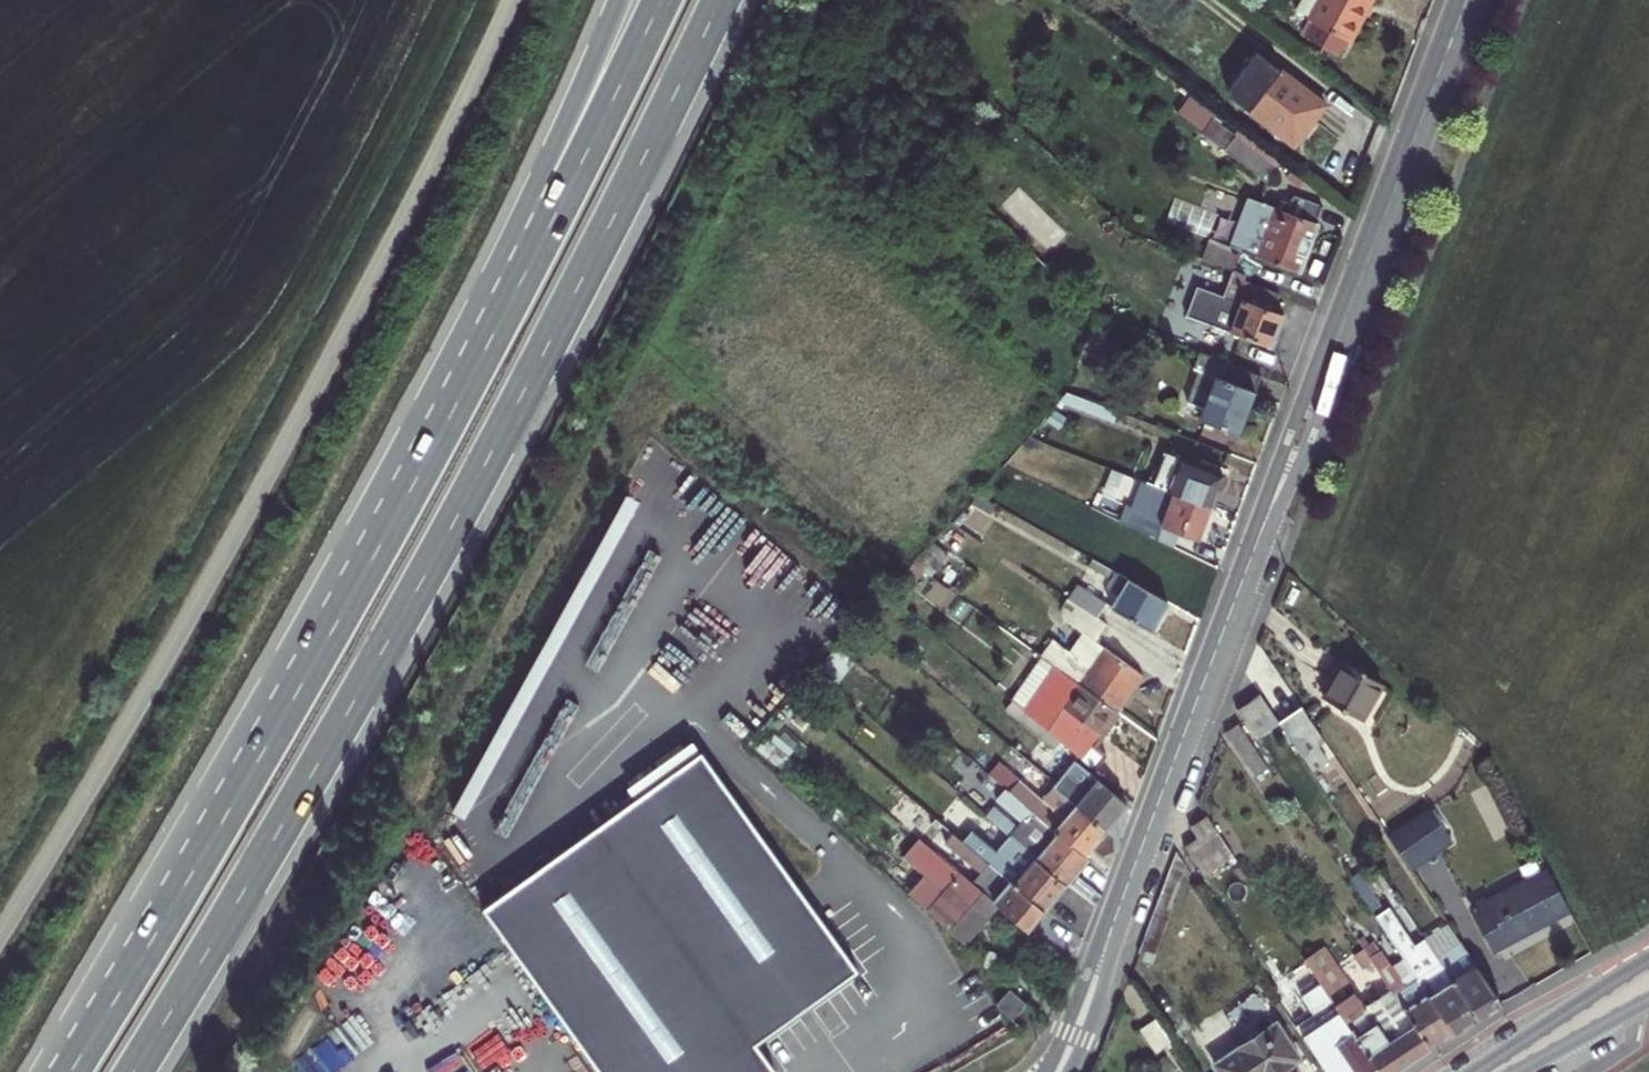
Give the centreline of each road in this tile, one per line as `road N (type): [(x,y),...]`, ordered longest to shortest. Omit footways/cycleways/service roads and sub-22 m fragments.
road 1 (trunk): [(135,1071),(314,776),(467,501),(720,0)]
road 2 (residential): [(1058,1071),(1466,0)]
road 3 (trunk): [(388,537),(71,1071)]
road 4 (trunk): [(661,0),(388,537)]
road 5 (trunk): [(621,0),(388,537)]
road 6 (secondary): [(1648,959),(1481,1071)]
road 7 (secondary): [(1515,1071),(1648,1001)]

